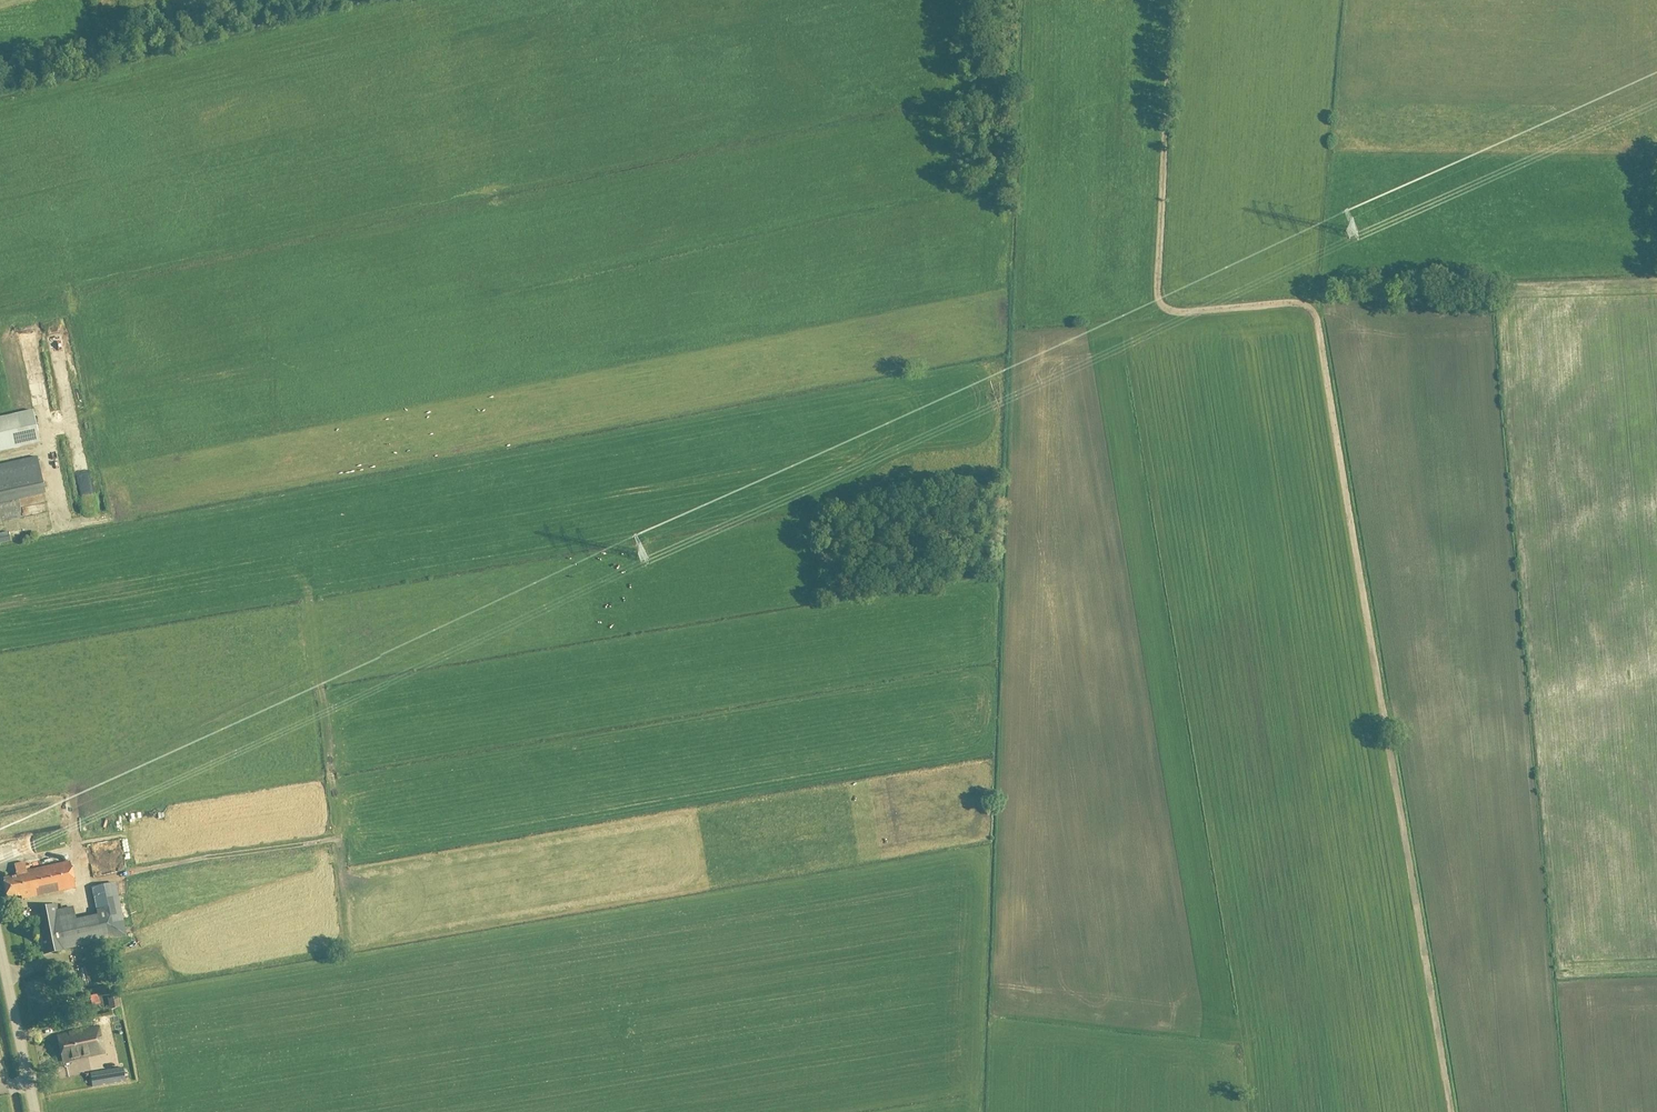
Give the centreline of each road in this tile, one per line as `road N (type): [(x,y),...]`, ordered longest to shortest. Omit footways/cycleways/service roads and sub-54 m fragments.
road 1 (tertiary): [(33,1111),(0,957)]

